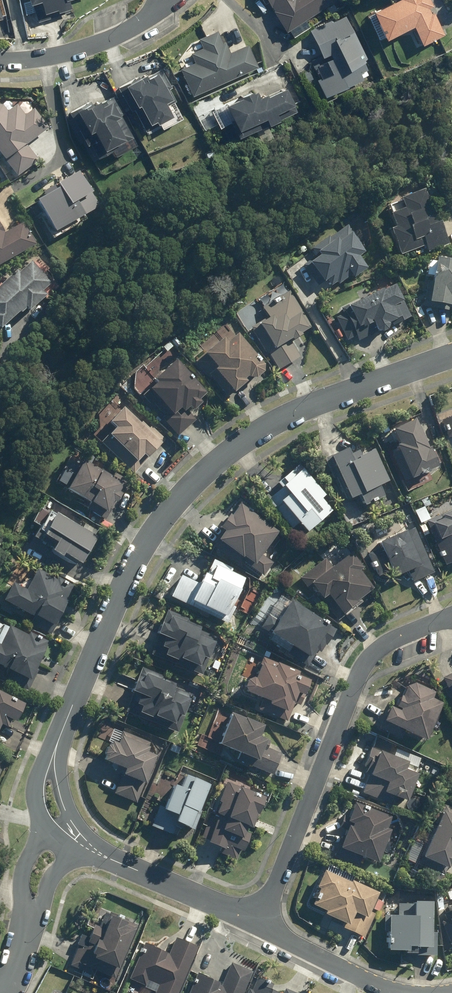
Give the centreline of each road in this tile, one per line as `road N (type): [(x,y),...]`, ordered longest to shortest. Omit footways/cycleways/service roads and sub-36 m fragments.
road 1 (residential): [(62,730),(135,563),(212,466),(306,407),(451,354)]
road 2 (residential): [(451,617),(366,659),(261,925)]
road 3 (residential): [(76,840),(261,925)]
road 4 (residential): [(0,61),(95,45),(146,20),(163,0)]
road 5 (residential): [(261,925),(402,992)]

